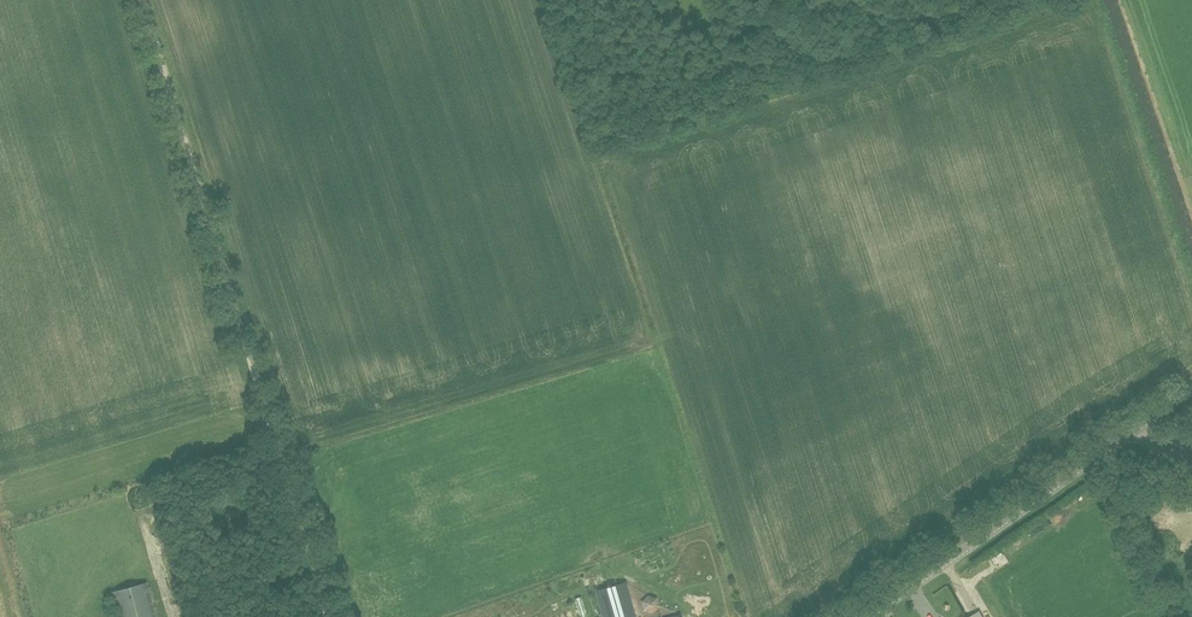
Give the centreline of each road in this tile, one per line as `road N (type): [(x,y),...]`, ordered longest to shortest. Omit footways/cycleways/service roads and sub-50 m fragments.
road 1 (track): [(143,0),(329,616)]
road 2 (tertiary): [(870,616),(1191,390)]

